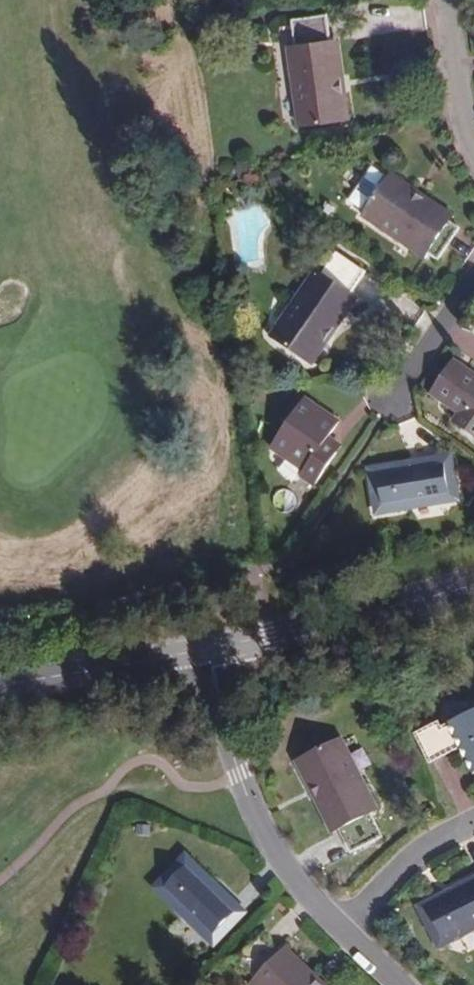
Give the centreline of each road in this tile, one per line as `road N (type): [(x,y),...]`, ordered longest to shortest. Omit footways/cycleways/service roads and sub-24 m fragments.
road 1 (residential): [(347,933),(292,874),(254,812),(207,645)]
road 2 (tertiary): [(473,584),(207,645)]
road 3 (tertiary): [(207,645),(0,688)]
road 4 (residential): [(473,826),(439,844),(347,933)]
road 5 (residential): [(473,303),(400,409)]

